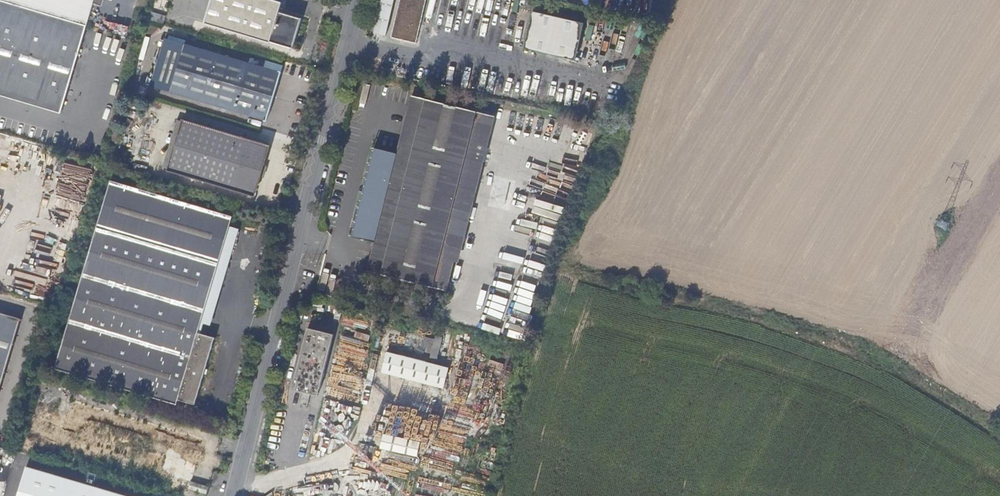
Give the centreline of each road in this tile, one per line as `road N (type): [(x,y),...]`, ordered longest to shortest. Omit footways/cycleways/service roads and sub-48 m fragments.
road 1 (residential): [(236,495),(360,0)]
road 2 (track): [(625,295),(764,317),(895,370)]

